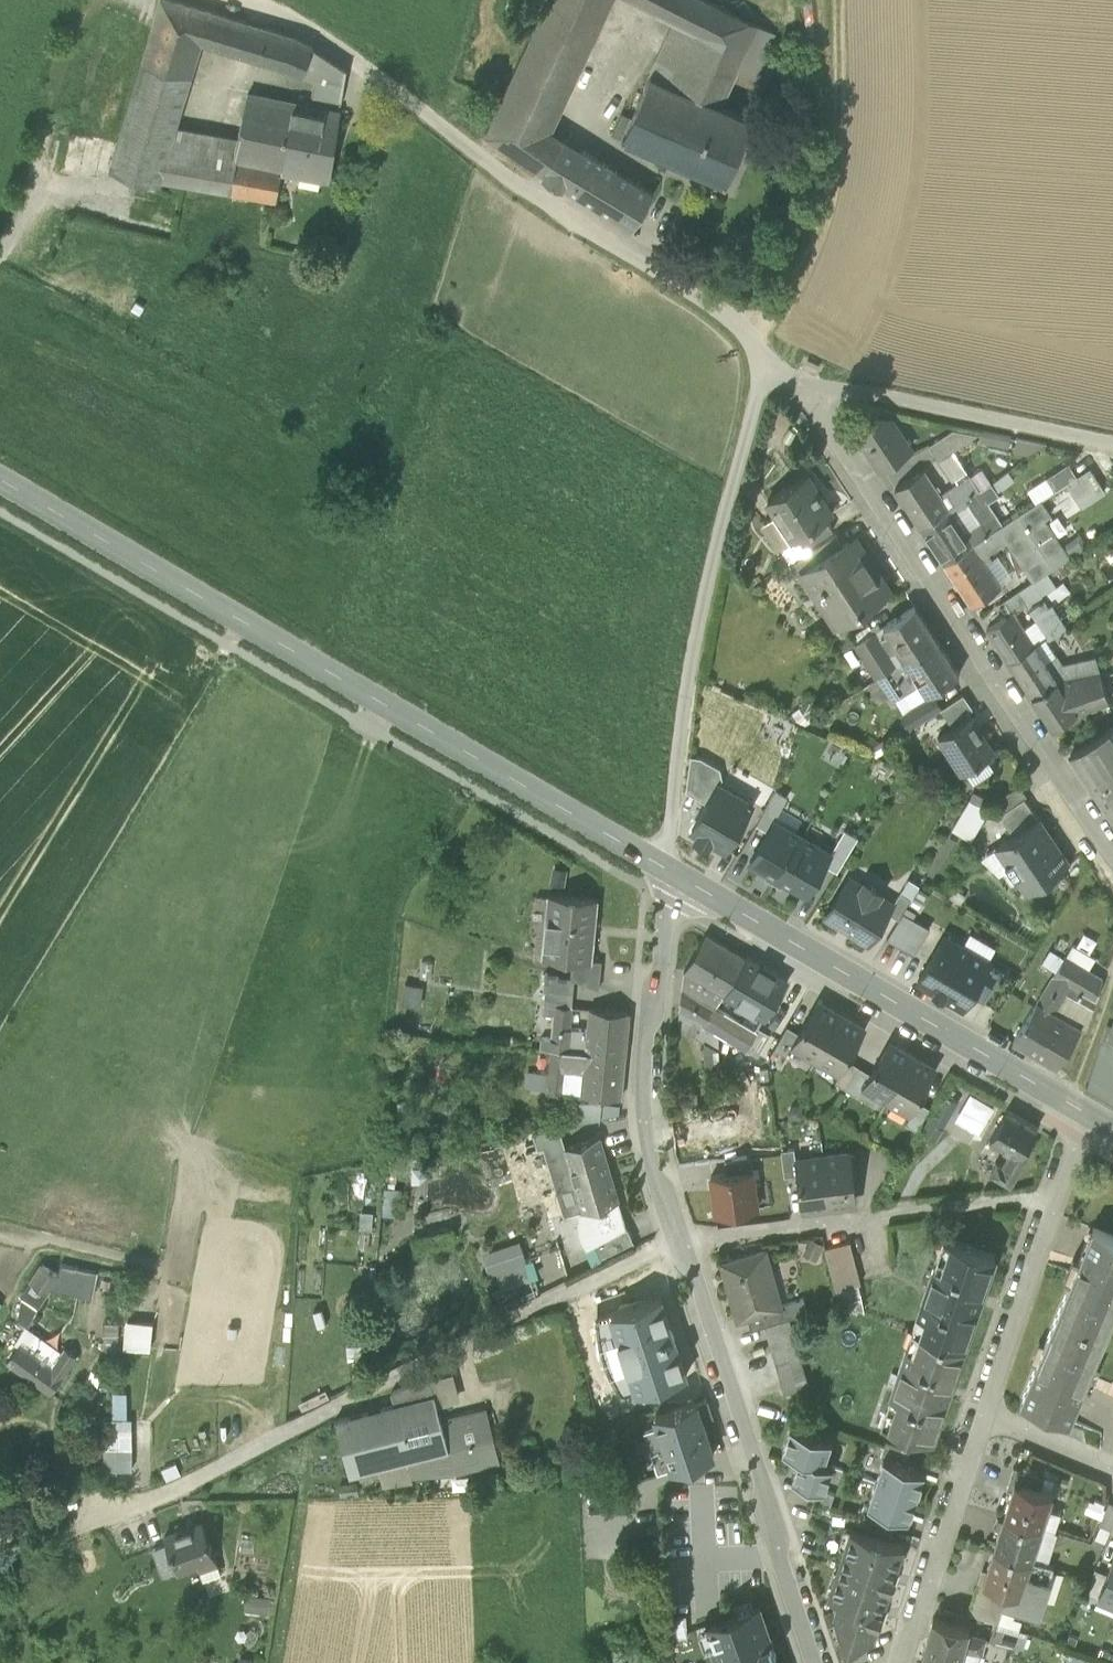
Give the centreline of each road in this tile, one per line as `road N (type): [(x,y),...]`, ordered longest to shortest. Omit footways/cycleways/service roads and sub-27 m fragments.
road 1 (residential): [(86,1527),(183,1488),(680,1239)]
road 2 (unclassified): [(773,354),(415,98),(298,21),(249,0)]
road 3 (residential): [(773,354),(1112,859)]
road 4 (tertiary): [(507,772),(0,477)]
road 5 (unclassified): [(773,354),(689,671),(670,870)]
road 6 (residential): [(1072,1105),(670,870)]
road 7 (residential): [(814,1662),(680,1239)]
road 8 (residential): [(680,1239),(652,1172),(643,1090),(674,901),(670,870)]
road 9 (residential): [(680,1239),(1053,1192)]
road 10 (track): [(730,323),(781,296),(809,256),(837,166),(842,0)]
road 11 (unclassified): [(773,354),(860,395),(1112,443)]
road 12 (track): [(0,238),(17,210),(69,35),(98,0)]
road 13 (residential): [(984,1413),(911,1662)]
road 14 (residential): [(1053,1192),(984,1413)]
road 15 (residential): [(670,870),(507,772)]
road 16 (residential): [(984,1413),(1112,1467)]

